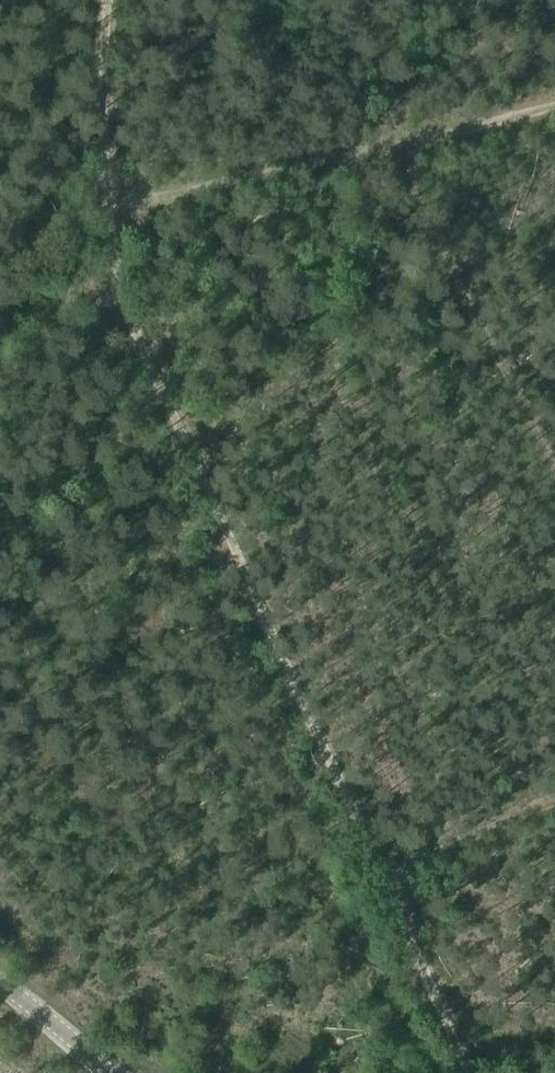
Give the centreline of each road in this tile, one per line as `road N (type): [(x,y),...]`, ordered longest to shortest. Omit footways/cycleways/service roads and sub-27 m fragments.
road 1 (track): [(107,206),(134,326),(474,1072)]
road 2 (track): [(554,106),(107,206)]
road 3 (track): [(554,479),(399,144)]
road 4 (track): [(108,0),(107,206)]
road 5 (track): [(384,878),(554,795)]
road 6 (tertiary): [(105,1072),(0,985)]

